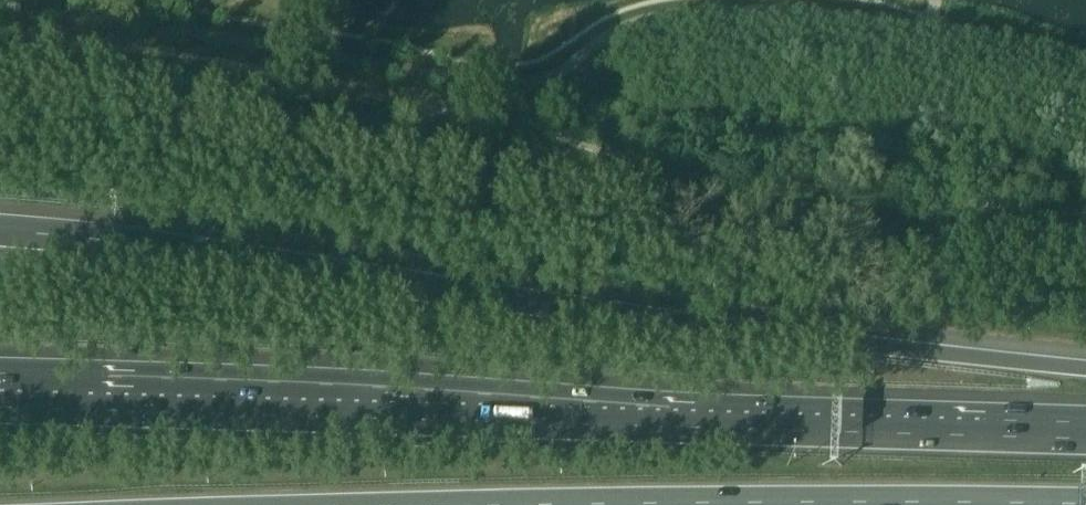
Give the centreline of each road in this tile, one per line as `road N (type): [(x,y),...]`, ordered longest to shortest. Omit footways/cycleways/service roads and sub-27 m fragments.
road 1 (motorway): [(1085,369),(0,233)]
road 2 (motorway): [(1085,431),(0,389)]

